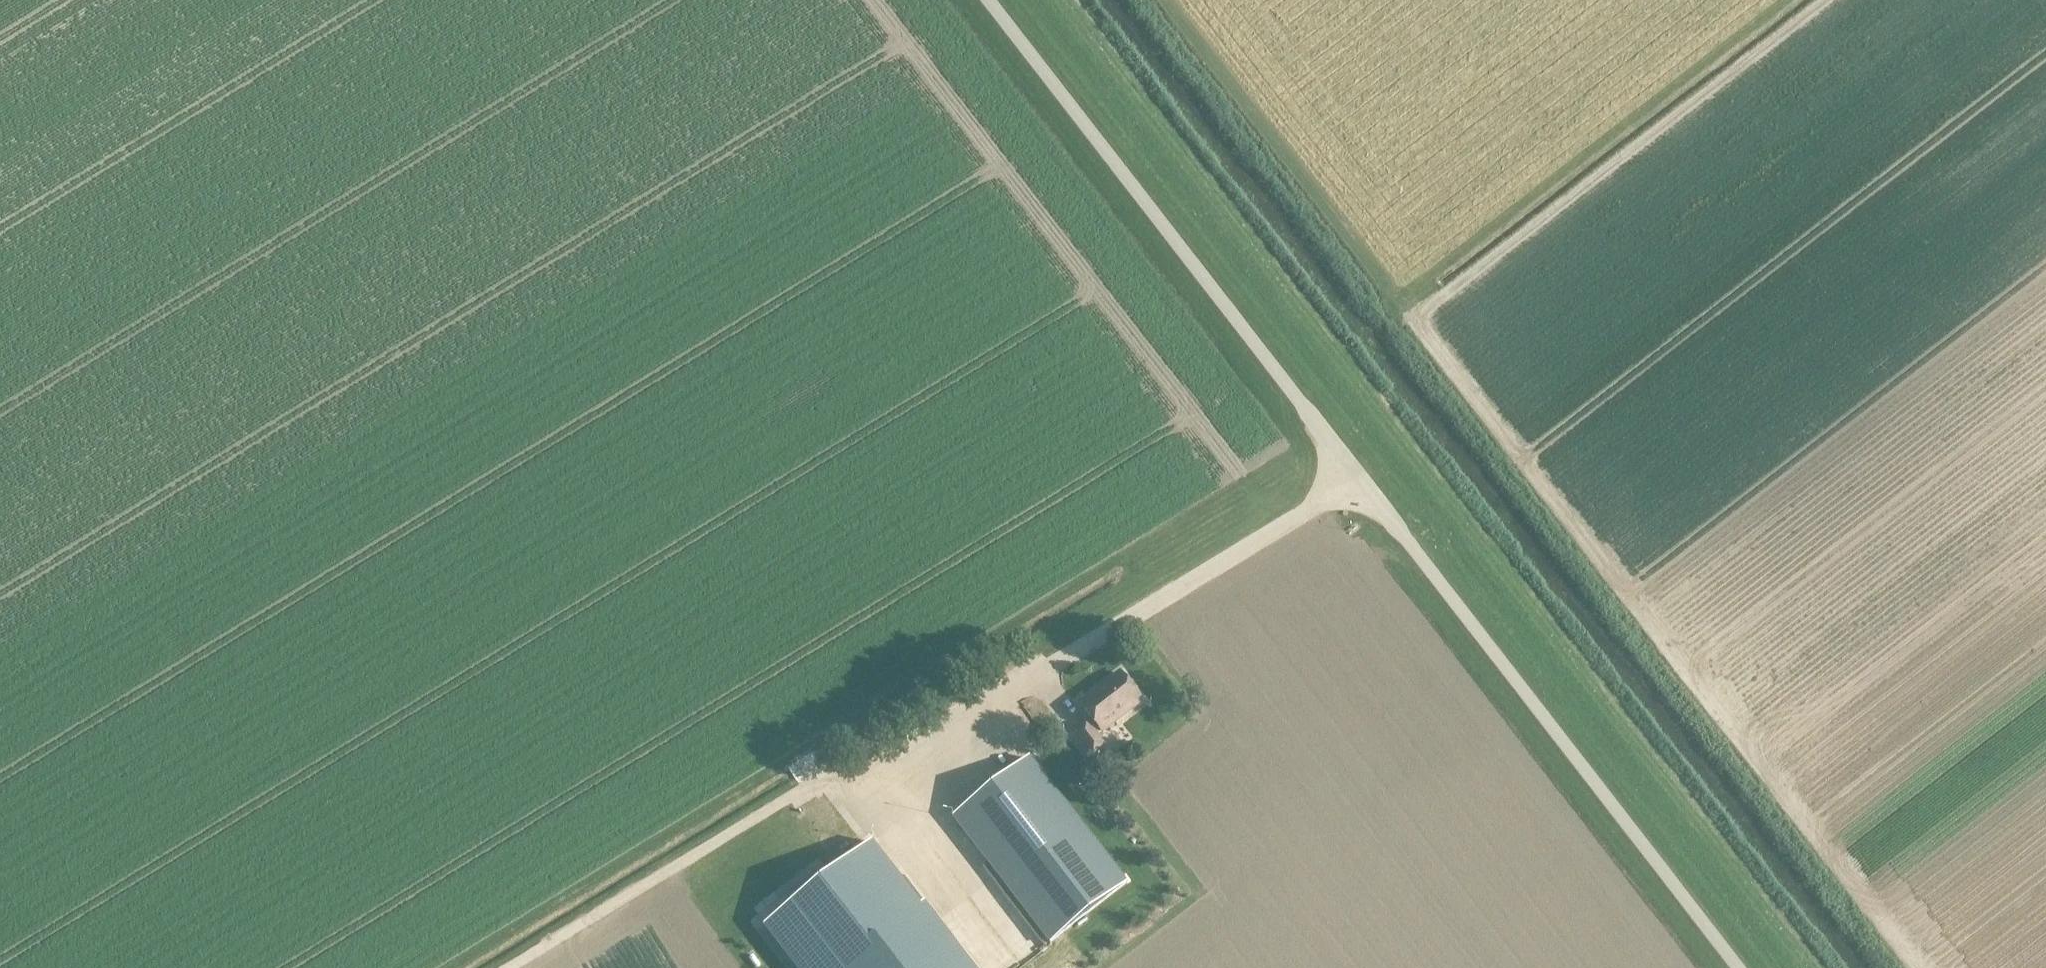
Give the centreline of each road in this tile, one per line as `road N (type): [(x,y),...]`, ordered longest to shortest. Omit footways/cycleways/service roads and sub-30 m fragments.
road 1 (unclassified): [(1734,967),(989,0)]

